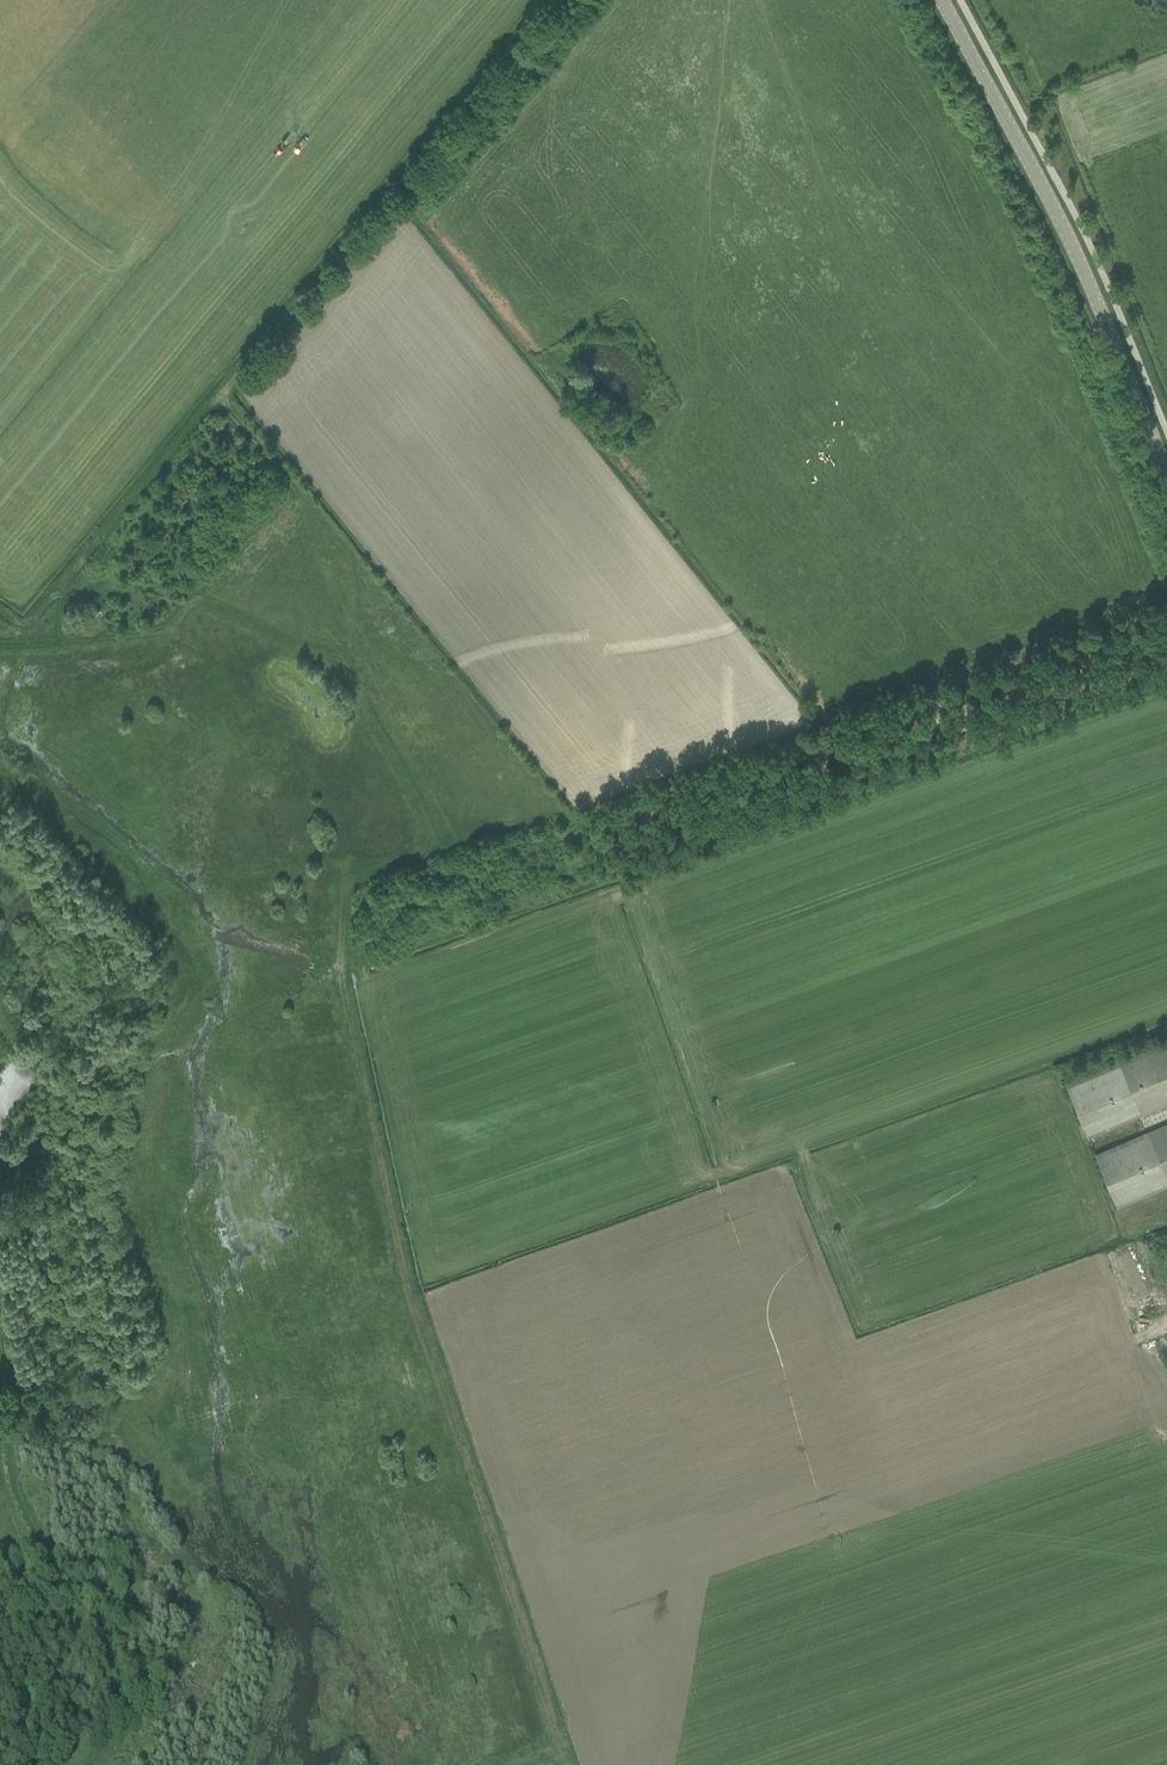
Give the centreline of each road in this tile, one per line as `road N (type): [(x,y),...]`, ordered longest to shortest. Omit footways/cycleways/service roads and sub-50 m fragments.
road 1 (tertiary): [(1166,480),(1018,144),(941,0)]

